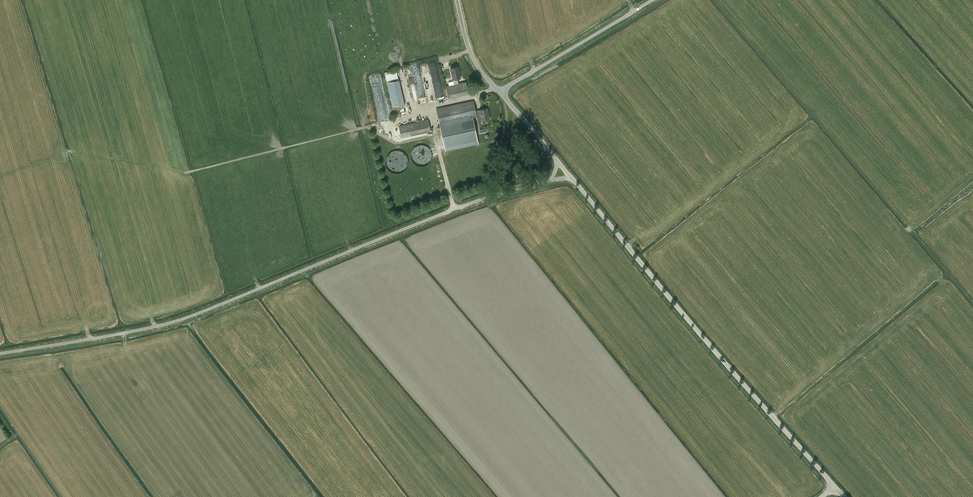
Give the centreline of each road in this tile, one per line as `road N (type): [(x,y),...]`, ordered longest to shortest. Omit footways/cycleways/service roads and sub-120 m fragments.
road 1 (unclassified): [(0,353),(175,321),(548,180)]
road 2 (unclassified): [(833,487),(574,180)]
road 3 (unclassified): [(500,93),(654,0)]

